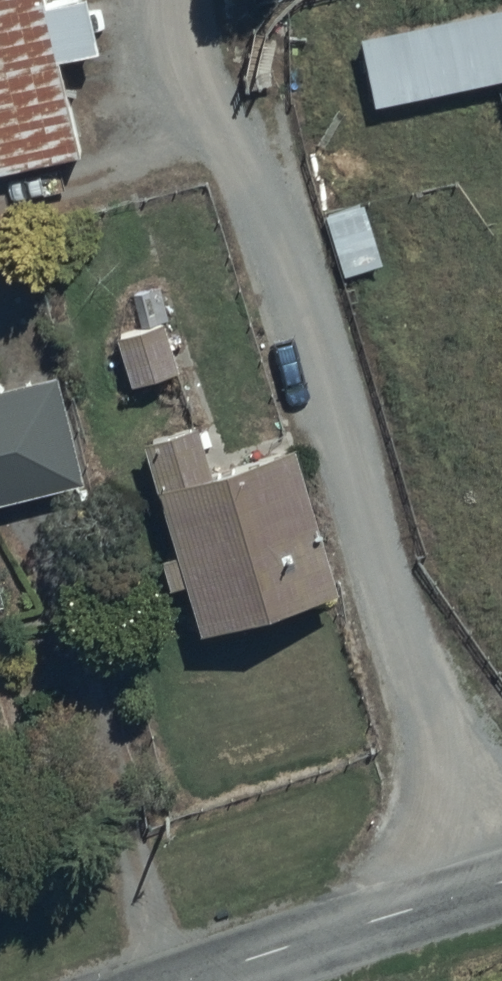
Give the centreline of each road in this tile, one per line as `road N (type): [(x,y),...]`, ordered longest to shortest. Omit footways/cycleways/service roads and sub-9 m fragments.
road 1 (track): [(474,890),(251,156),(186,99),(178,0)]
road 2 (tertiary): [(211,980),(501,882)]

